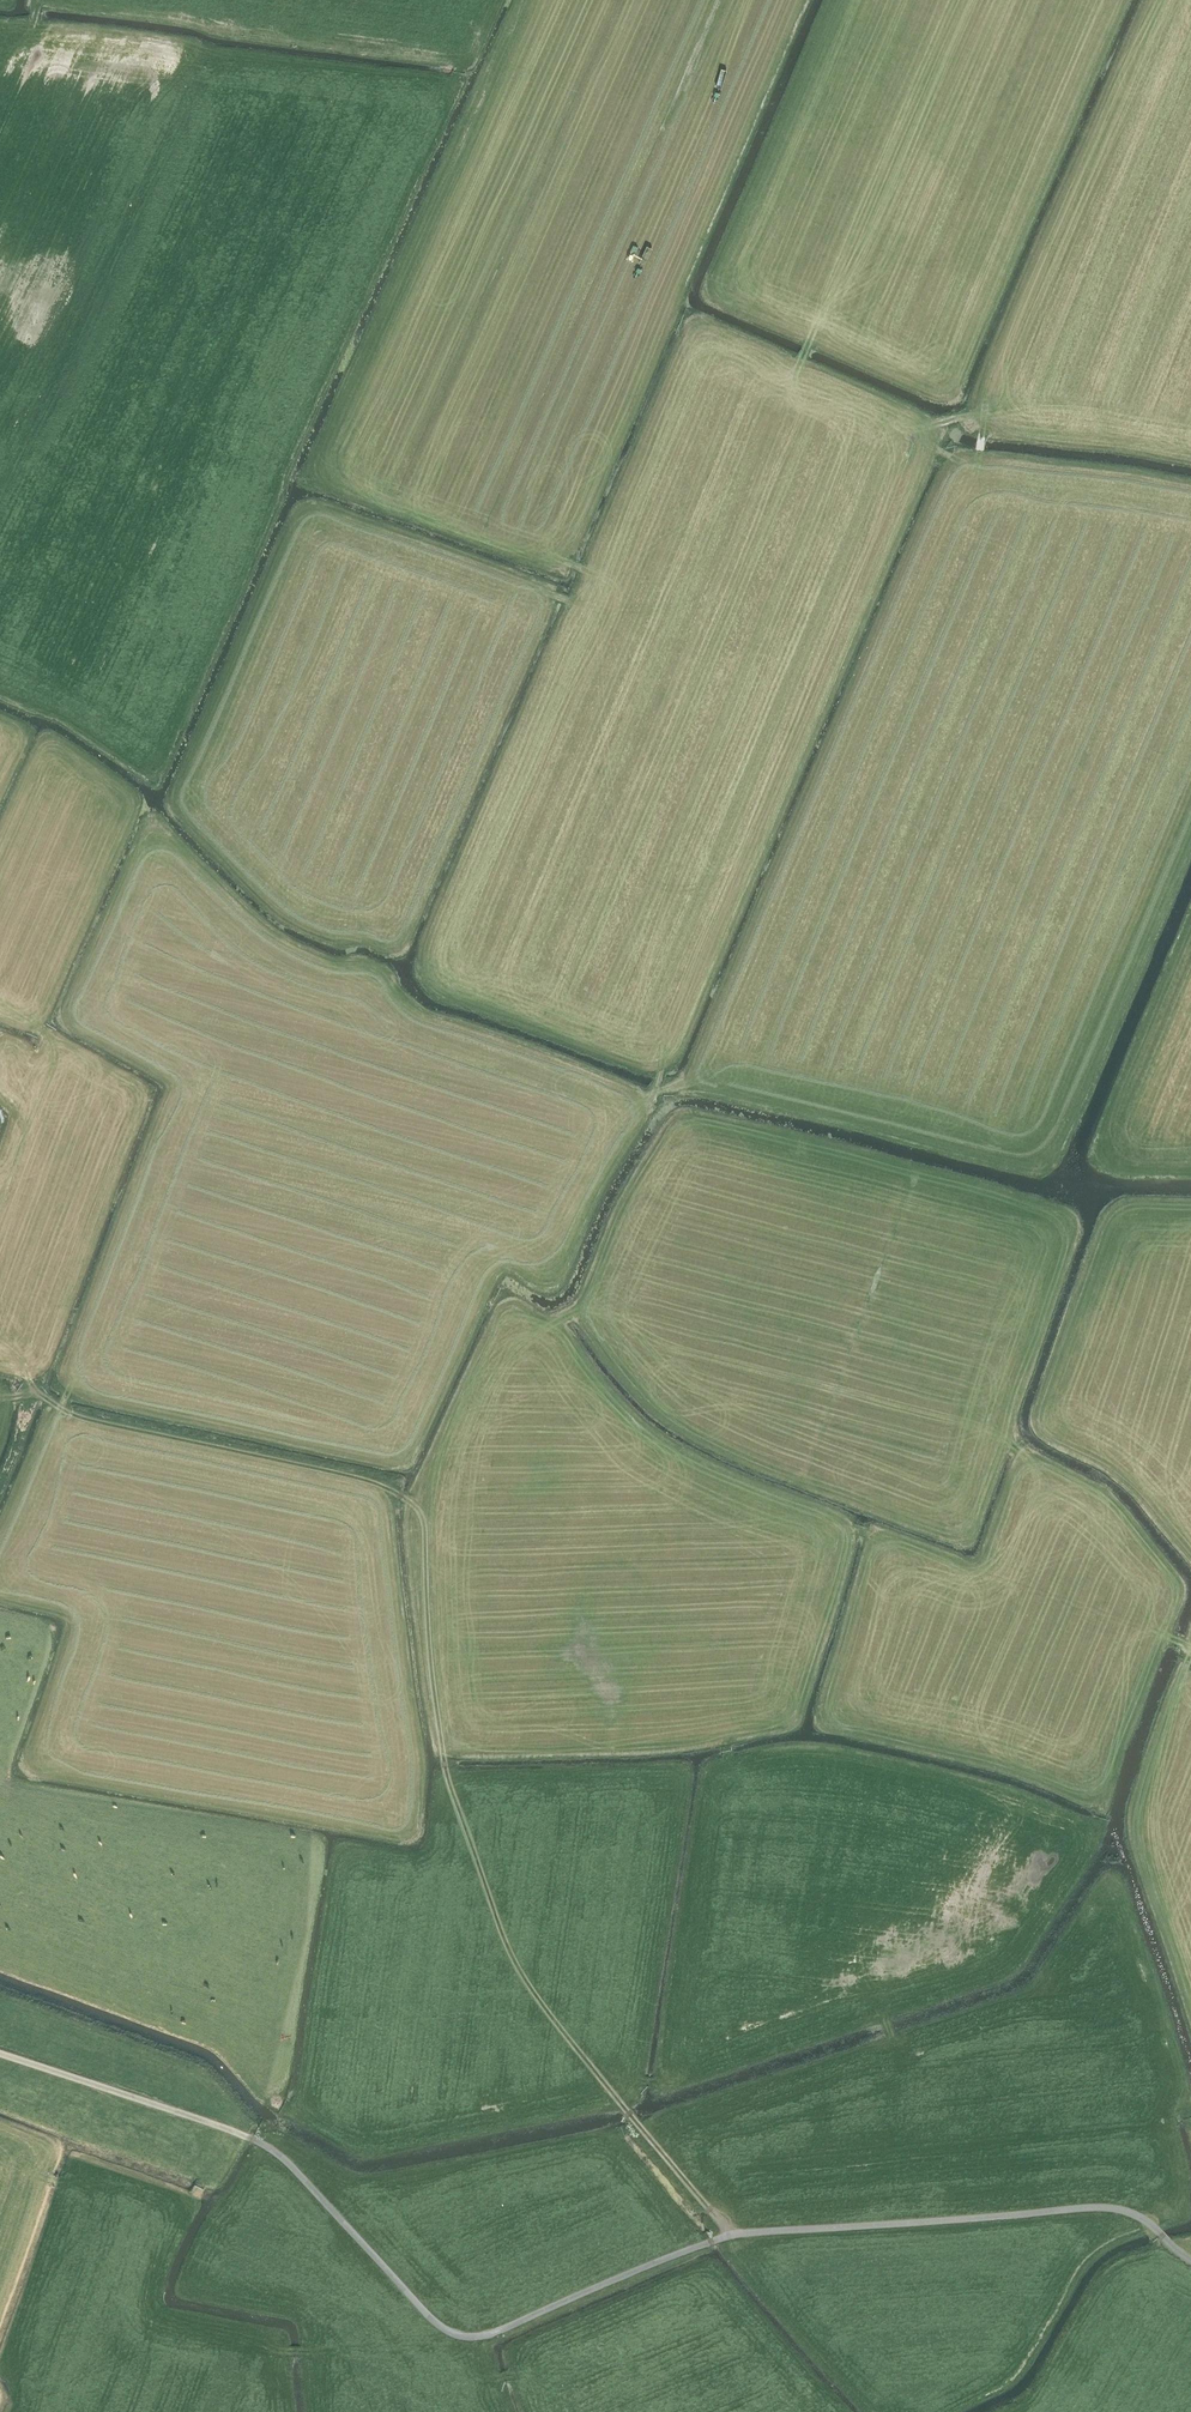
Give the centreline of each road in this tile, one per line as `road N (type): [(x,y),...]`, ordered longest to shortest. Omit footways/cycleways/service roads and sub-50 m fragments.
road 1 (unclassified): [(1190,2260),(1137,2215),(1103,2207),(745,2233),(496,2332),(459,2335),(435,2322),(273,2151),(226,2127),(0,2053)]
road 2 (track): [(728,2235),(555,2022),(505,1940),(445,1765),(424,1535),(413,1505),(360,1478),(77,1416),(28,1376)]

